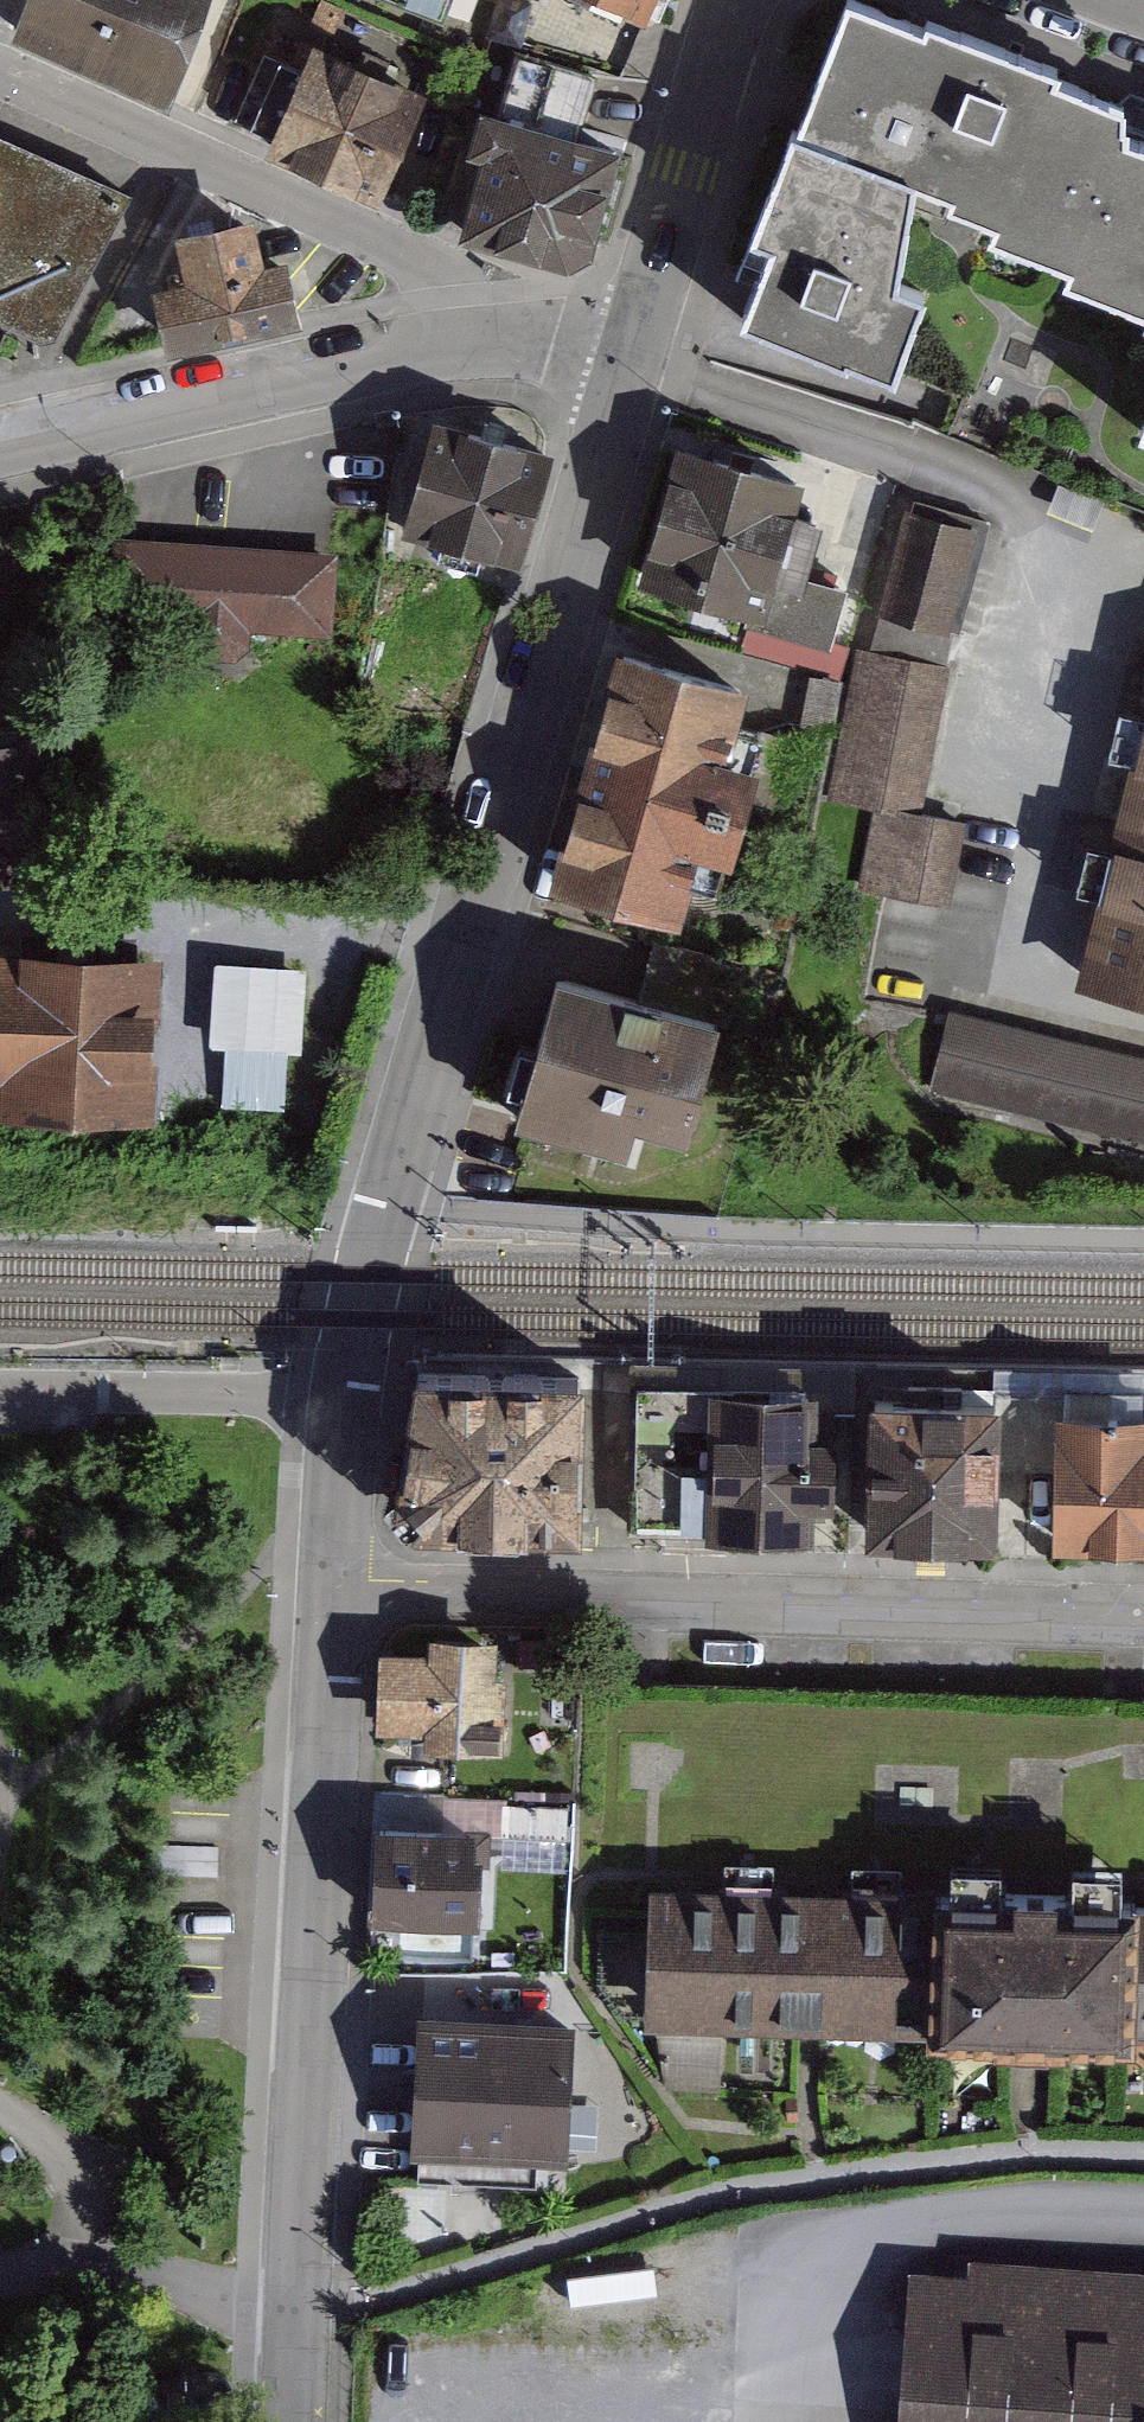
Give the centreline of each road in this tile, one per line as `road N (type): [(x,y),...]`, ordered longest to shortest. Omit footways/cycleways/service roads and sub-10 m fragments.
road 1 (residential): [(638,357),(369,1273),(346,1400),(336,1590)]
road 2 (residential): [(336,1590),(1143,1613)]
road 3 (residential): [(336,1590),(295,2298)]
road 4 (residential): [(479,344),(459,295),(411,256),(0,72)]
road 5 (residential): [(0,447),(408,351),(479,344)]
road 6 (residential): [(736,0),(638,357)]
road 7 (residential): [(295,2298),(85,2260),(0,2268)]
road 8 (residential): [(479,344),(531,339),(638,357)]
road 9 (residential): [(295,2298),(288,2421)]

